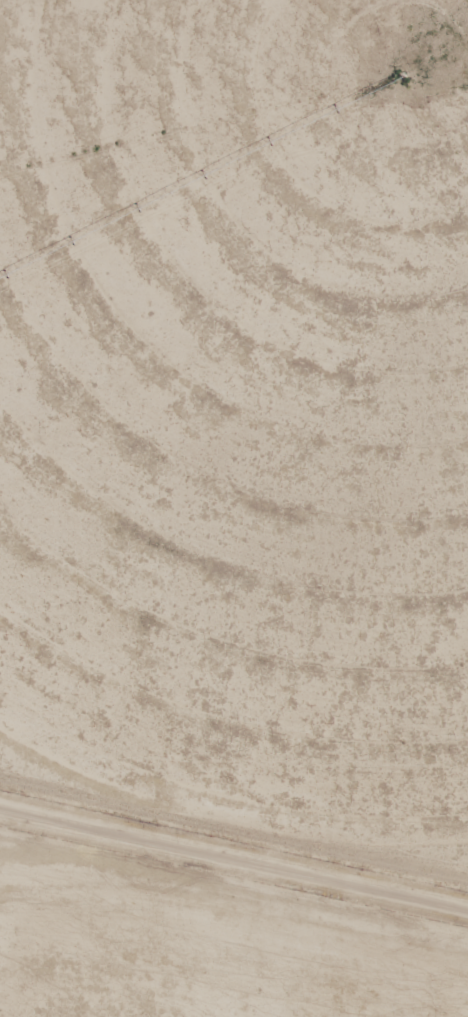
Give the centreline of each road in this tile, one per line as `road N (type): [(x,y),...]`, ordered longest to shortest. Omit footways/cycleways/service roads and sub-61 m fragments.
road 1 (track): [(467,880),(0,773)]

